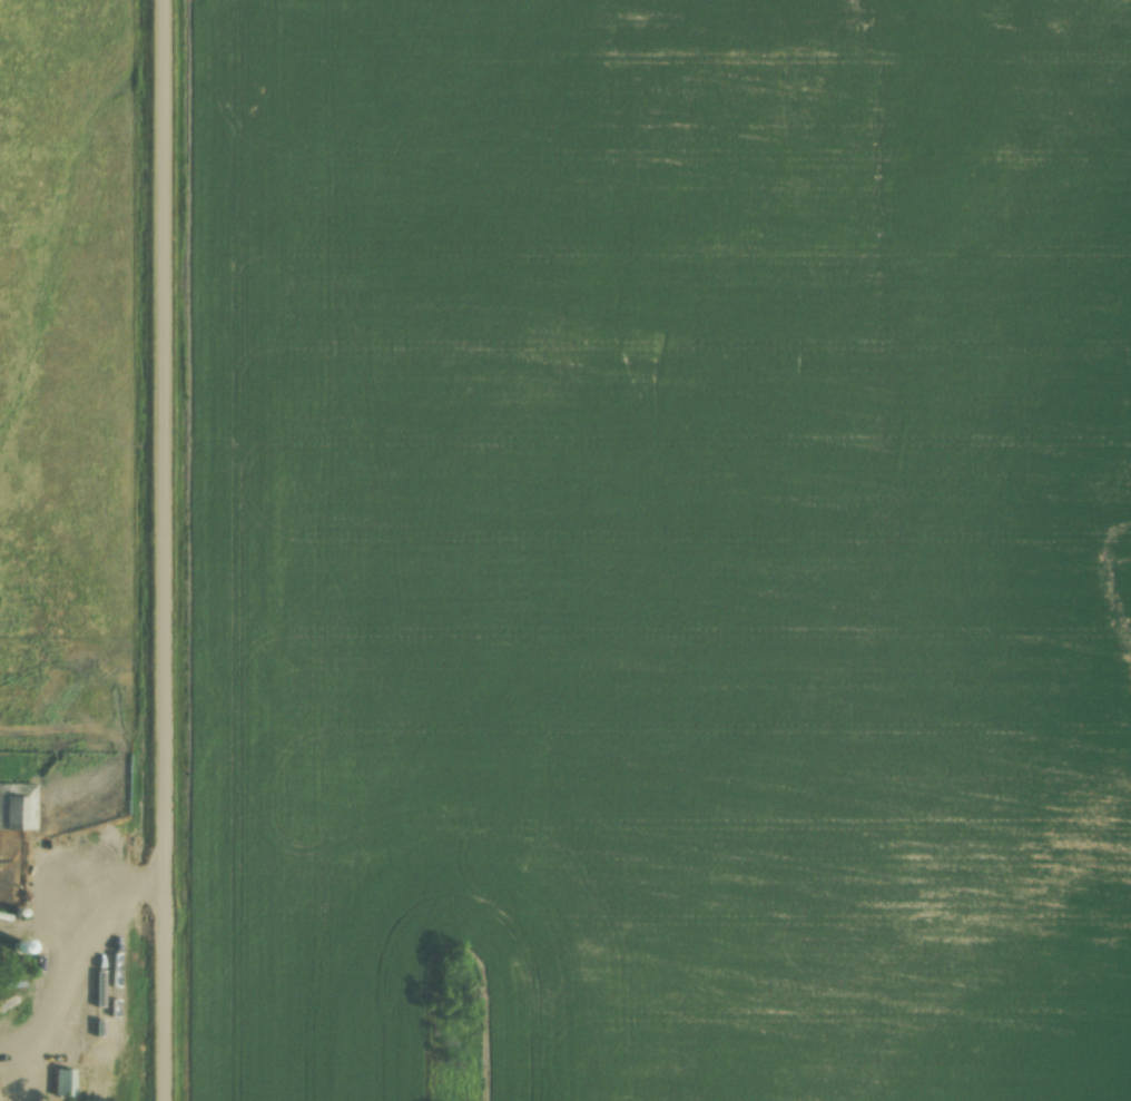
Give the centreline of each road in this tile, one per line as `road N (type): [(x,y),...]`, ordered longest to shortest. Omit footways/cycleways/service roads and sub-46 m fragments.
road 1 (residential): [(158,1100),(162,0)]

